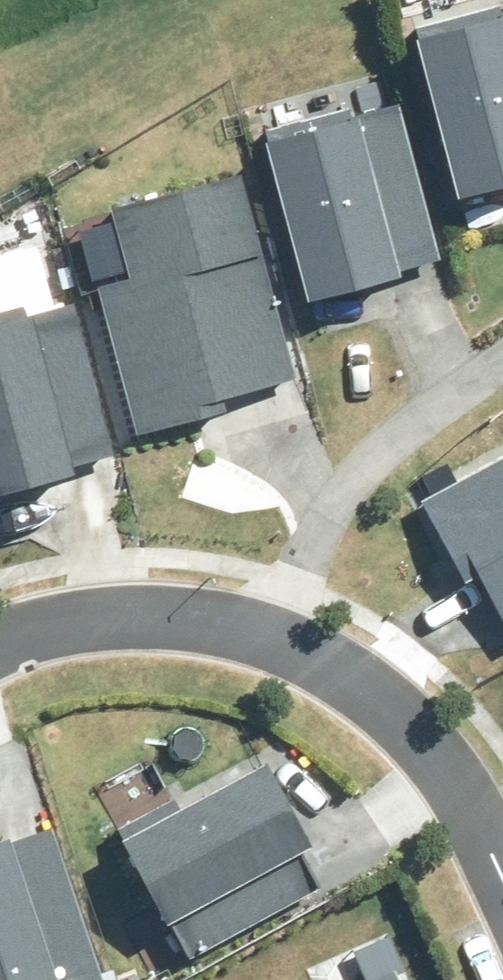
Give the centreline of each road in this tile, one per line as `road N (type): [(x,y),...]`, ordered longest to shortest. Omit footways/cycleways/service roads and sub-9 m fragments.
road 1 (residential): [(0,641),(94,614),(202,615),(309,648),(386,698),(457,789),(502,884)]

